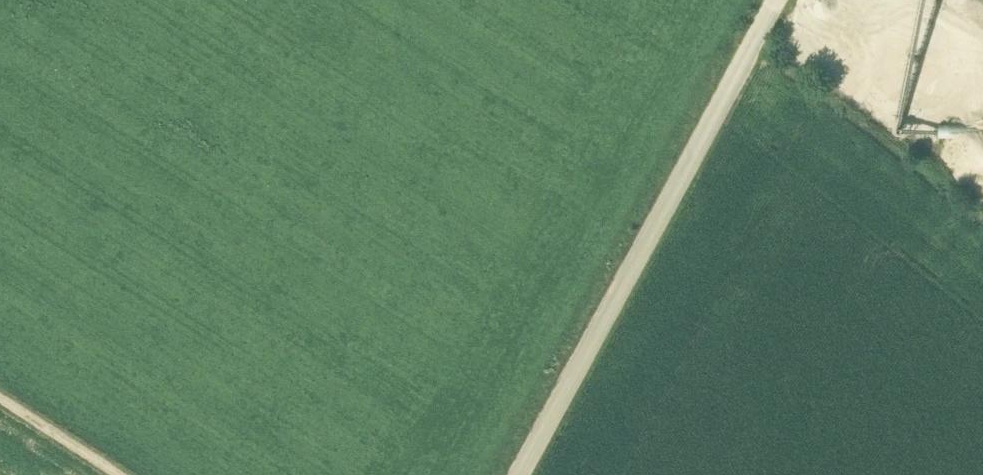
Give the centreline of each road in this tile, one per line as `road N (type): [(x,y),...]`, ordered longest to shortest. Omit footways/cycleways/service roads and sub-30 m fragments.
road 1 (unclassified): [(516,474),(776,0)]
road 2 (track): [(0,397),(122,474)]

